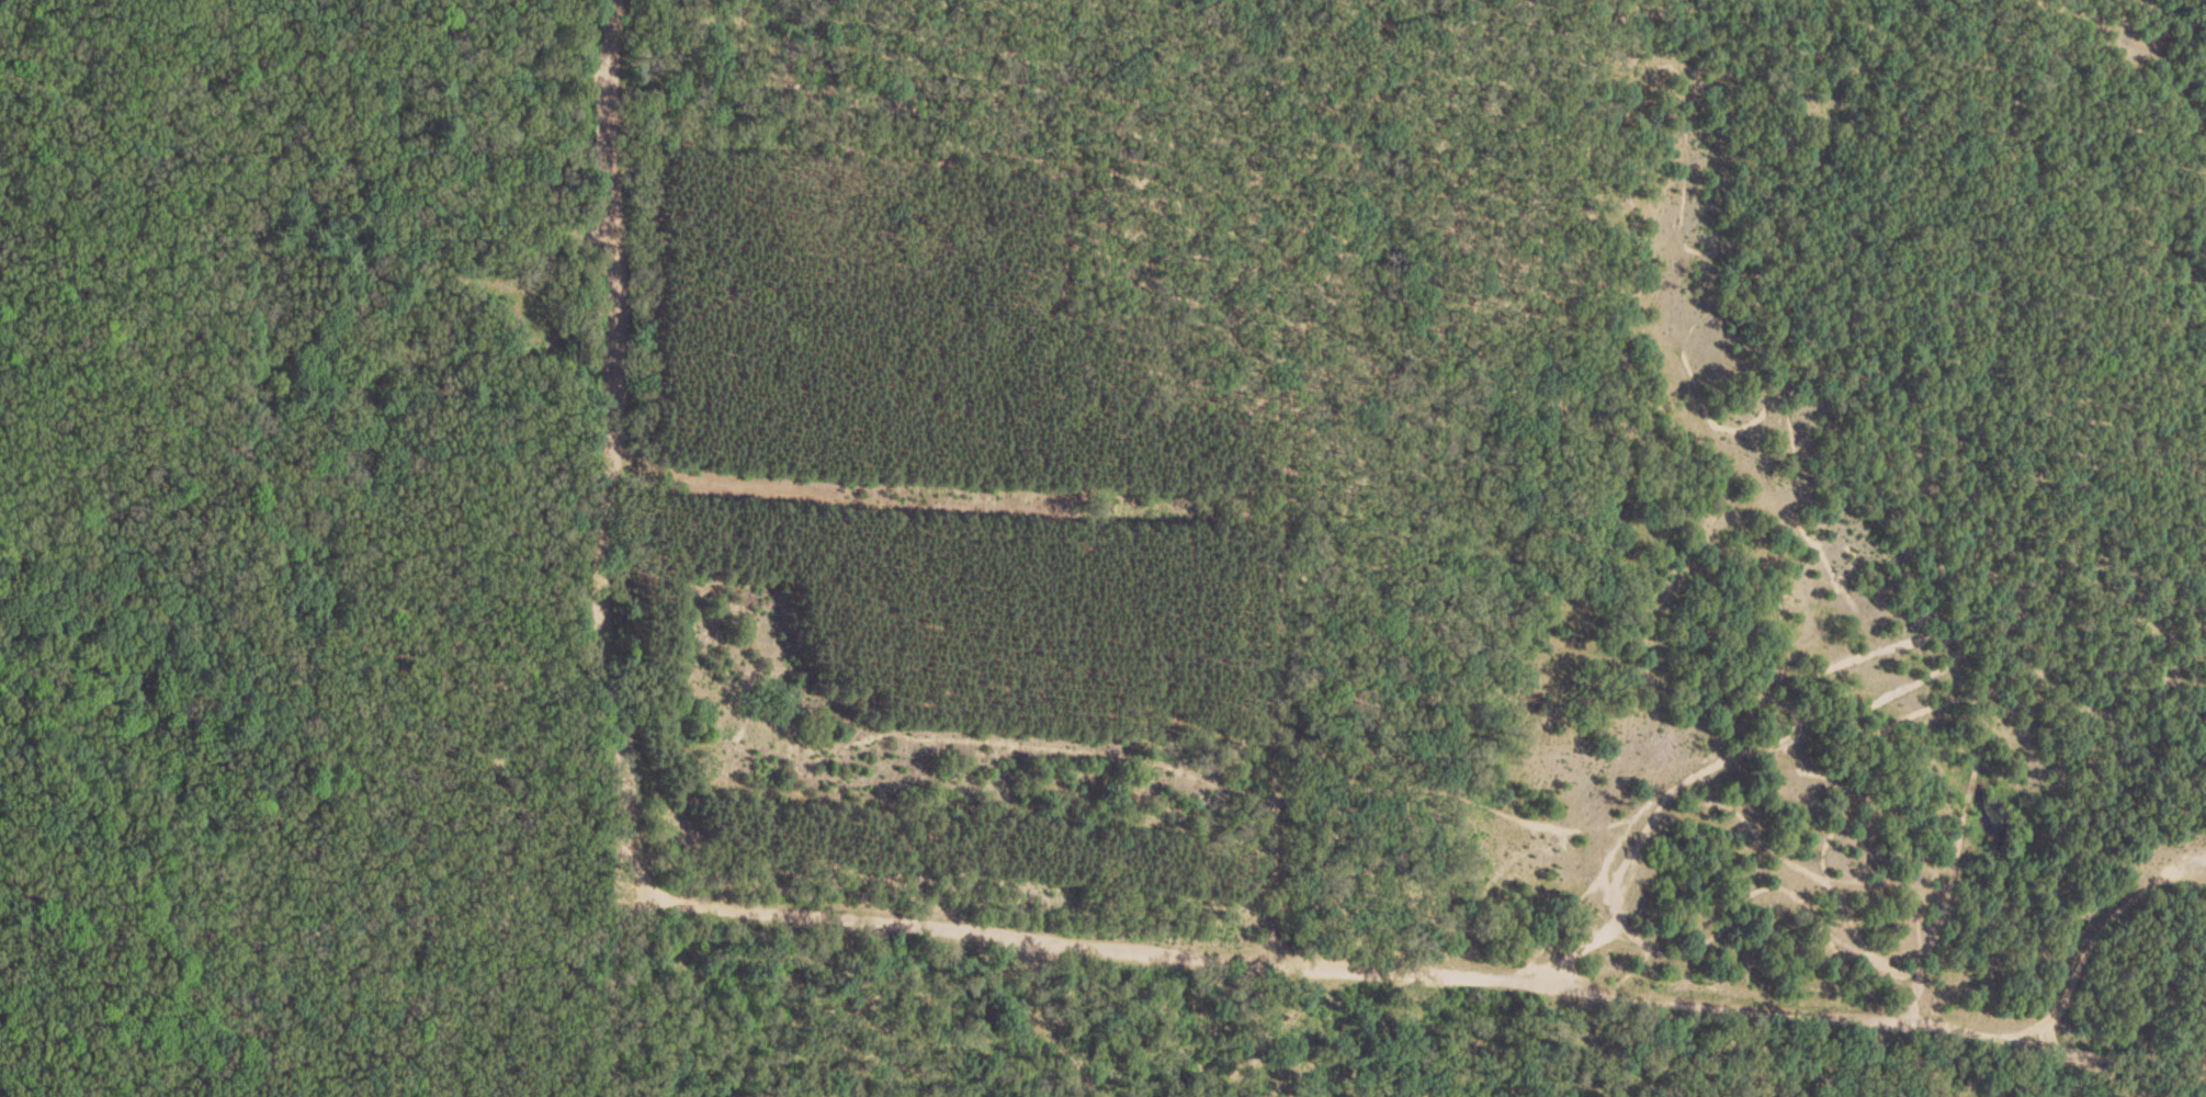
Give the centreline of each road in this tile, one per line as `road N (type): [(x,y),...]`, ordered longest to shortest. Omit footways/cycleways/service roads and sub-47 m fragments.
road 1 (residential): [(2205,1025),(1210,948),(600,880)]
road 2 (residential): [(611,0),(600,880),(606,1096)]

